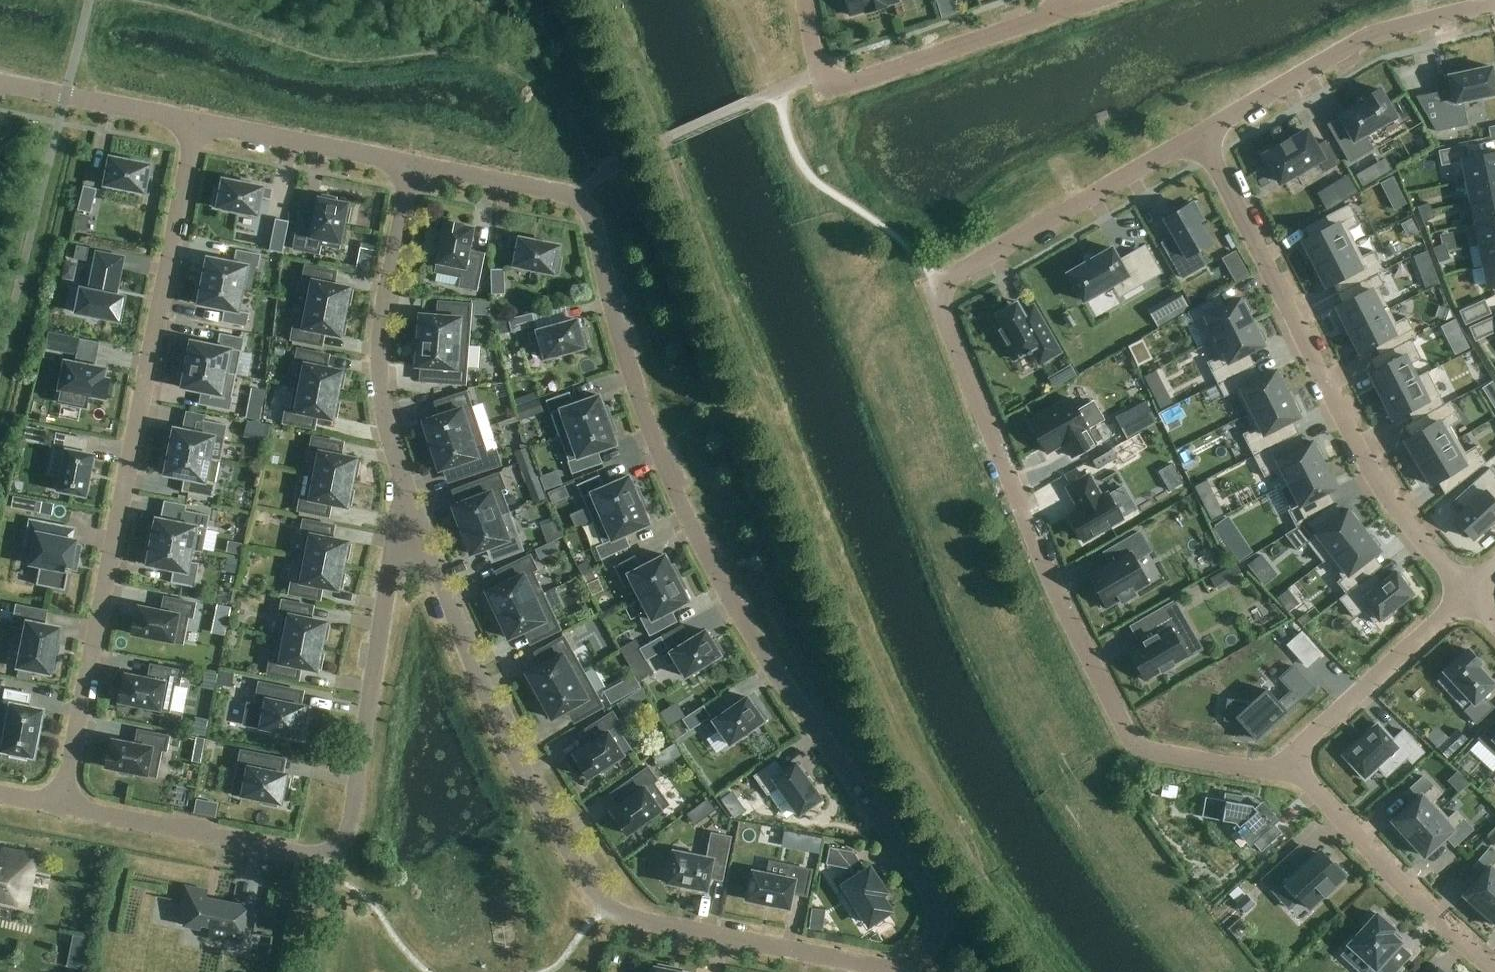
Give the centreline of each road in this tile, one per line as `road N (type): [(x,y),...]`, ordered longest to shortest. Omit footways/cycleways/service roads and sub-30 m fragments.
road 1 (residential): [(412,166),(575,198),(586,207),(636,388),(694,525),(784,686),(928,891),(936,923),(930,948)]
road 2 (residential): [(1283,763),(1134,749),(1058,601),(941,313),(938,285),(1201,134)]
road 3 (residential): [(424,532),(513,752),(608,907),(632,919),(897,968),(930,948)]
road 4 (residential): [(197,123),(61,805)]
road 5 (residential): [(1463,596),(1372,482),(1201,134)]
road 6 (residential): [(412,166),(383,368),(395,444),(424,532)]
road 7 (residential): [(327,853),(349,830),(391,569),(424,532)]
road 8 (residential): [(1069,7),(843,85),(821,75),(805,0)]
road 9 (residential): [(1201,134),(1371,35),(1494,4)]
road 10 (residential): [(1283,763),(1489,971)]
road 11 (residential): [(327,853),(305,856),(61,805)]
road 12 (residential): [(1463,596),(1283,763)]
road 13 (residential): [(197,123),(412,166)]
road 14 (residential): [(65,97),(197,123)]

